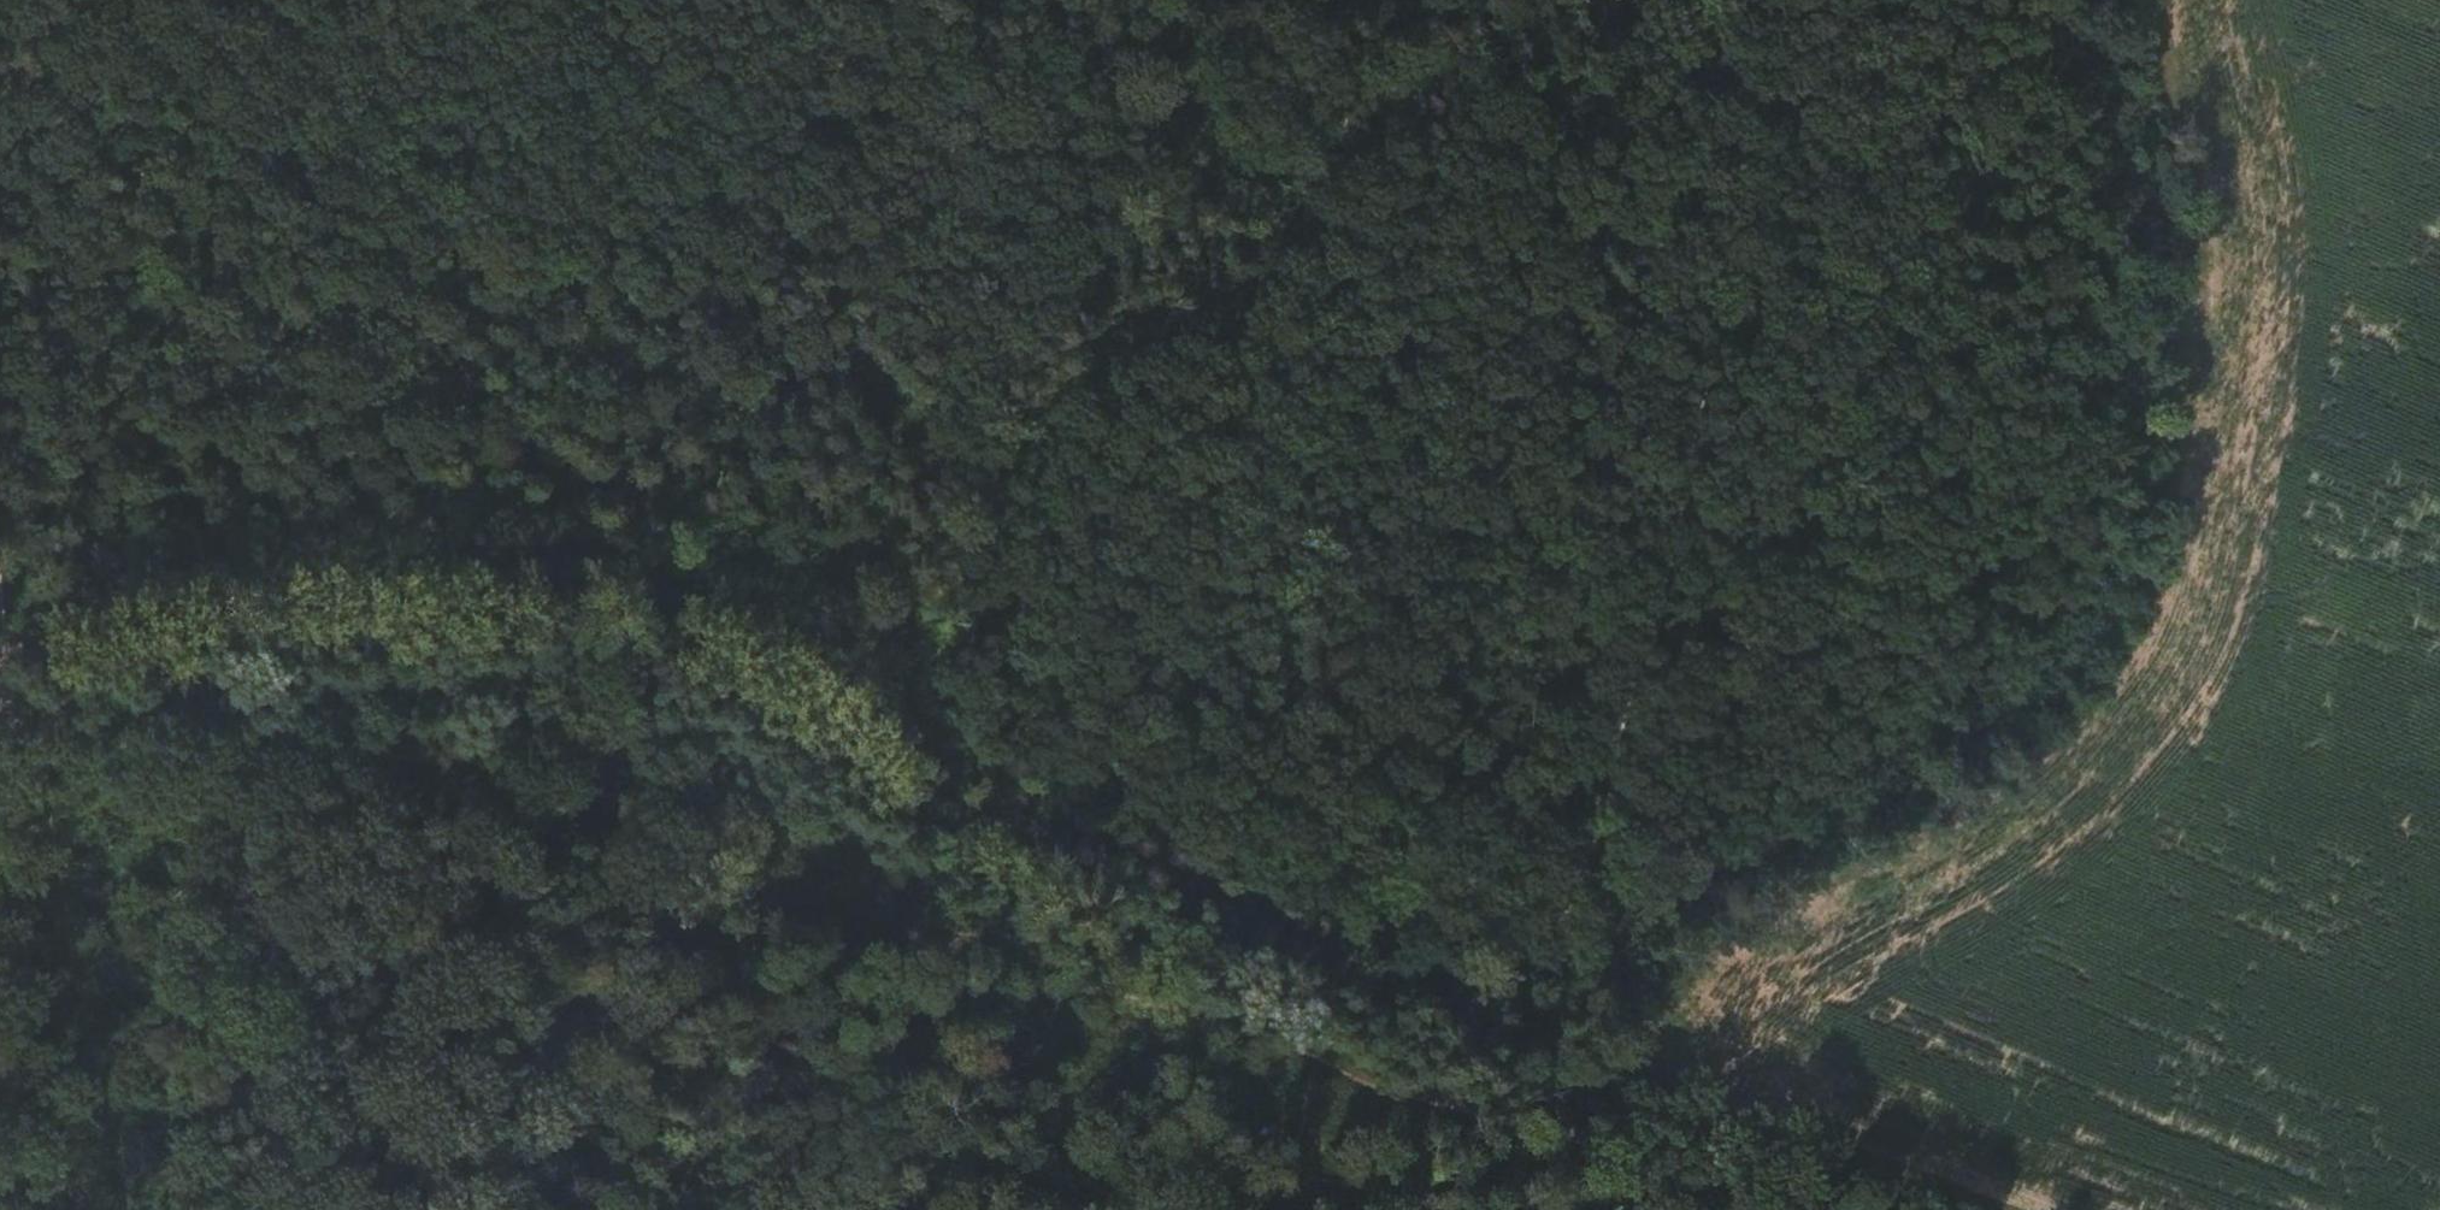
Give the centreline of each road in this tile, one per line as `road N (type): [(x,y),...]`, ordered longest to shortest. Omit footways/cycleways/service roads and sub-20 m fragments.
road 1 (track): [(10,719),(111,743),(405,712),(515,720),(637,754),(766,803),(935,898),(1273,1056),(1401,1101),(1506,1123)]
road 2 (track): [(1506,1123),(1765,1209)]

